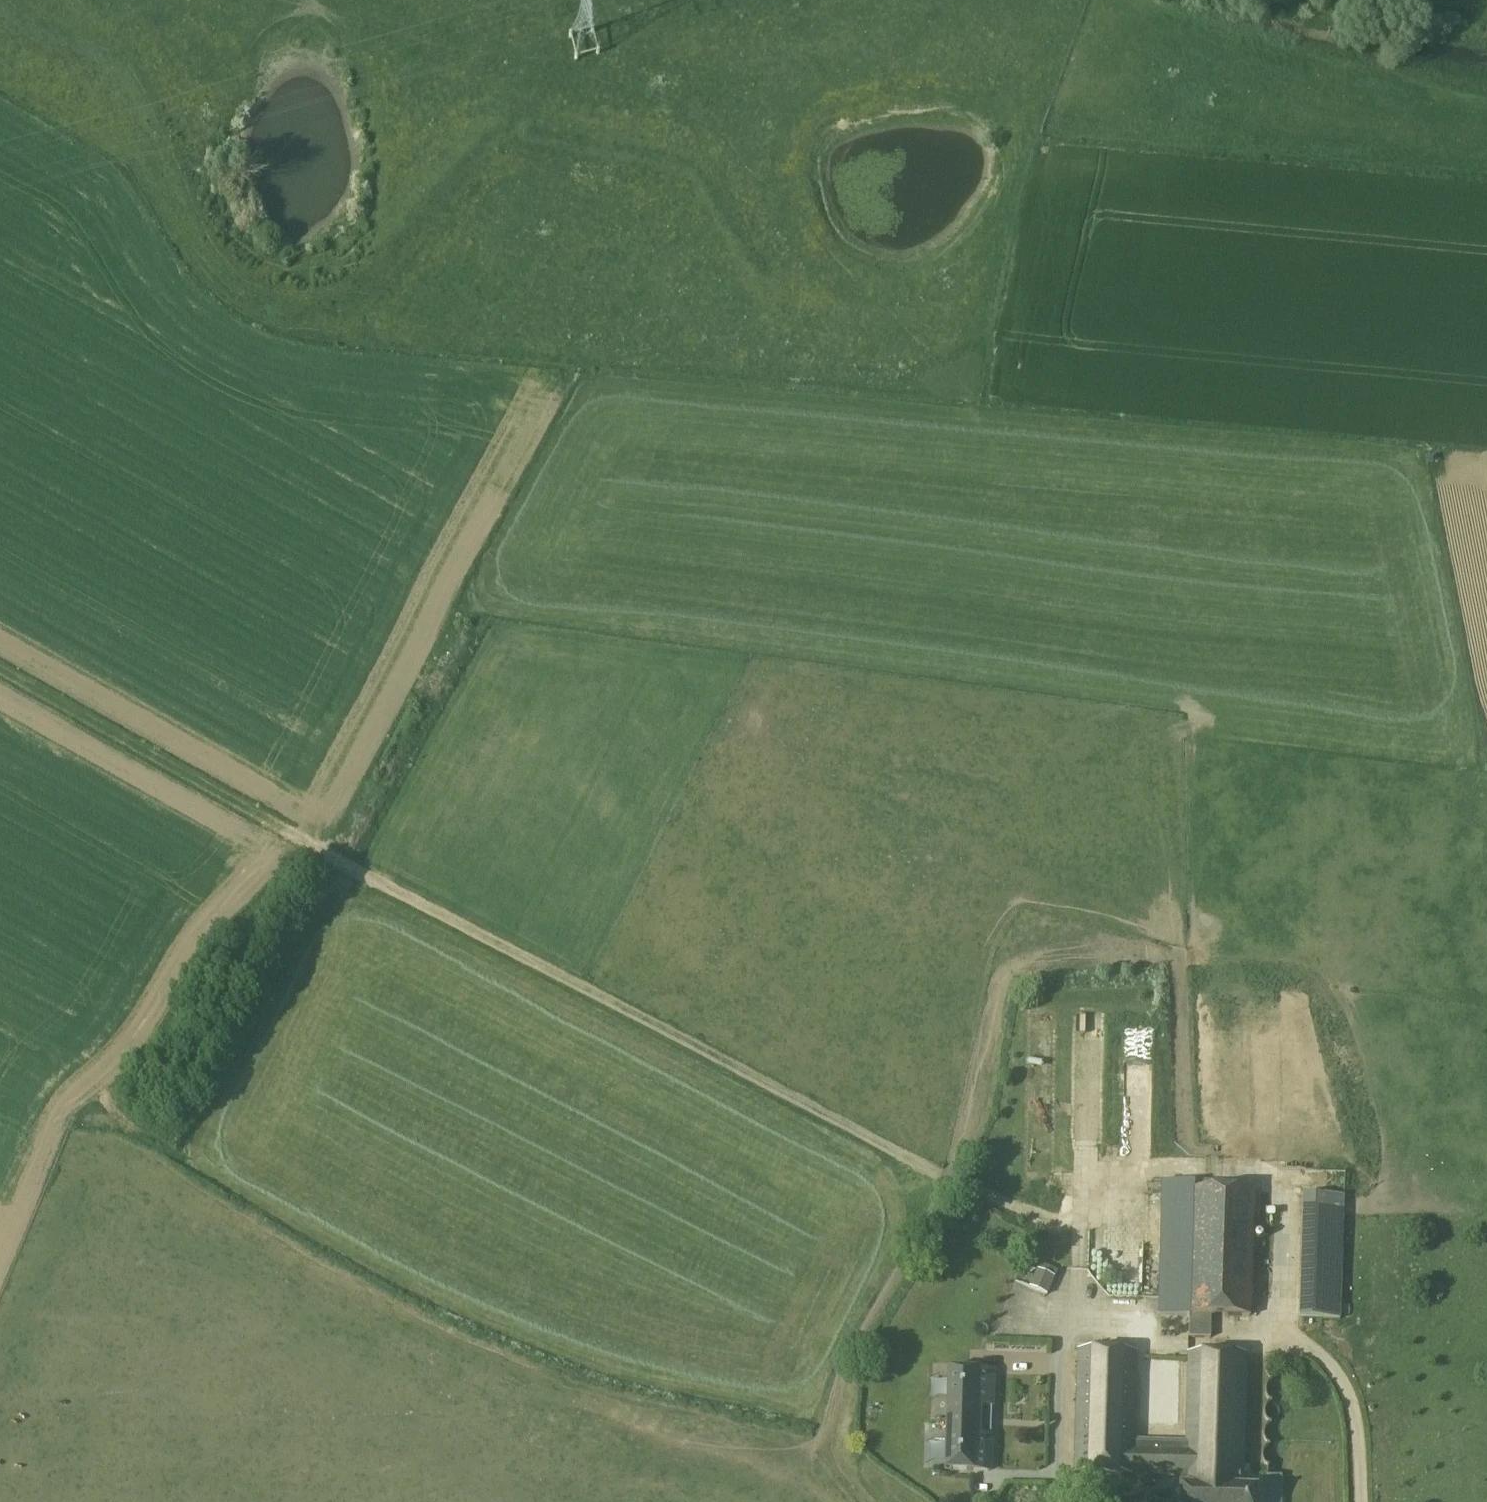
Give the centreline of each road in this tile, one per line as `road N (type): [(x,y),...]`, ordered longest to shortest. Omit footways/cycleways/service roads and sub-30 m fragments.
road 1 (track): [(1015,1207),(935,1173),(337,858),(0,670)]

